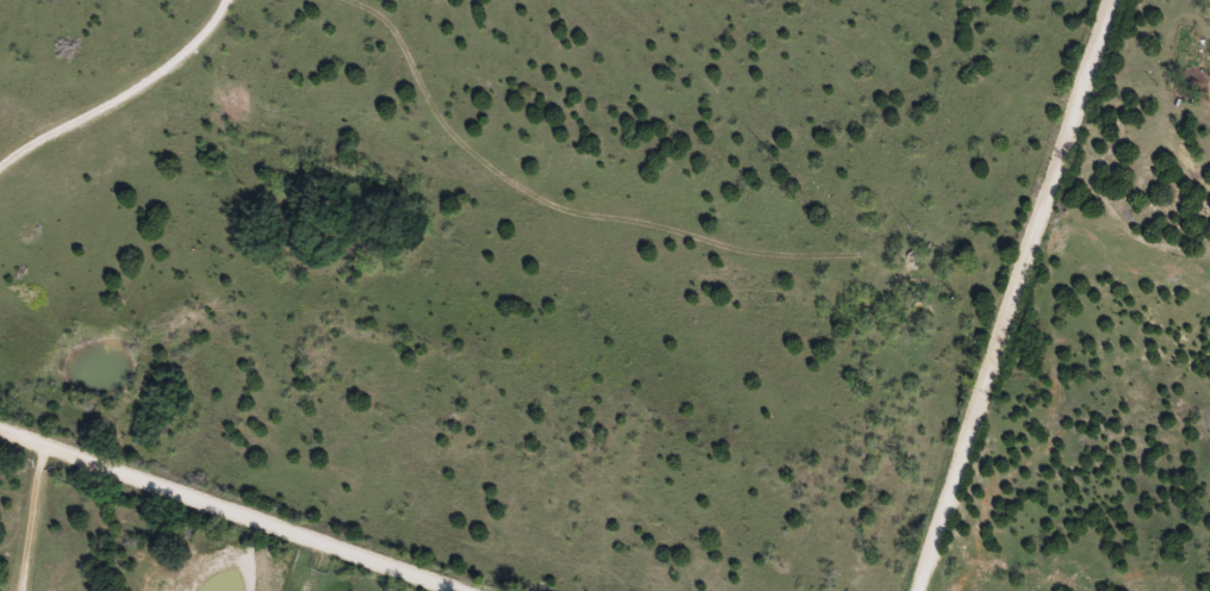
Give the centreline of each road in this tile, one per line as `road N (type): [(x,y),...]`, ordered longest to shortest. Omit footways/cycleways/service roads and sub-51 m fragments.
road 1 (residential): [(1111,0),(914,590)]
road 2 (residential): [(445,590),(0,435)]

